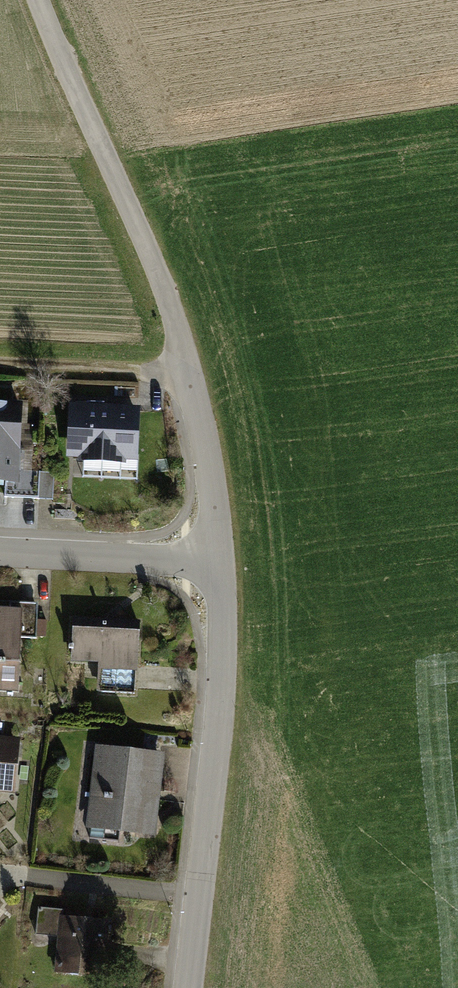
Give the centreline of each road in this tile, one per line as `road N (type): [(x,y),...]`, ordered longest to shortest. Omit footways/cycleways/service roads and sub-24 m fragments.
road 1 (unclassified): [(45,0),(176,307),(206,458),(214,554)]
road 2 (unclassified): [(214,554),(221,664),(185,987)]
road 3 (residential): [(0,548),(214,554)]
road 4 (track): [(188,368),(0,359)]

